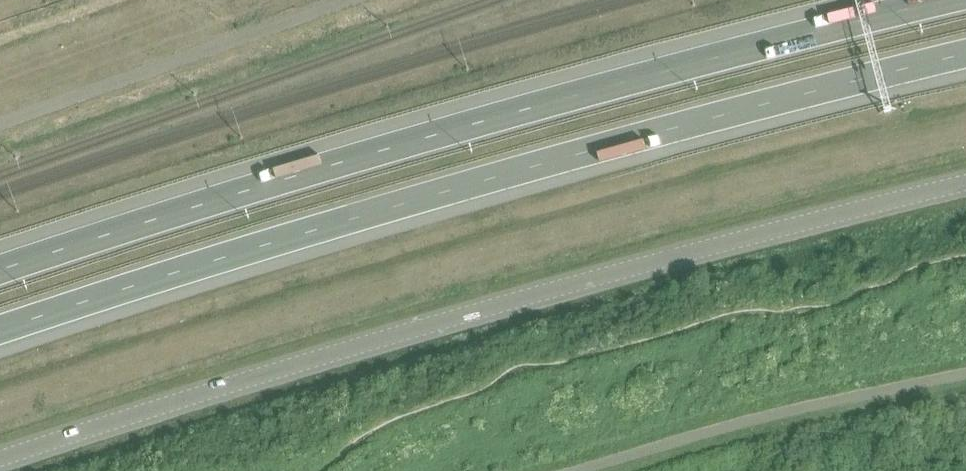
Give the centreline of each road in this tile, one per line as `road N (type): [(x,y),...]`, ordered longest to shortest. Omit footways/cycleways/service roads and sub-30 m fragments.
road 1 (trunk): [(0,330),(350,218),(965,55)]
road 2 (unclassified): [(0,458),(405,333),(965,184)]
road 3 (trunk): [(950,0),(339,162),(0,271)]

